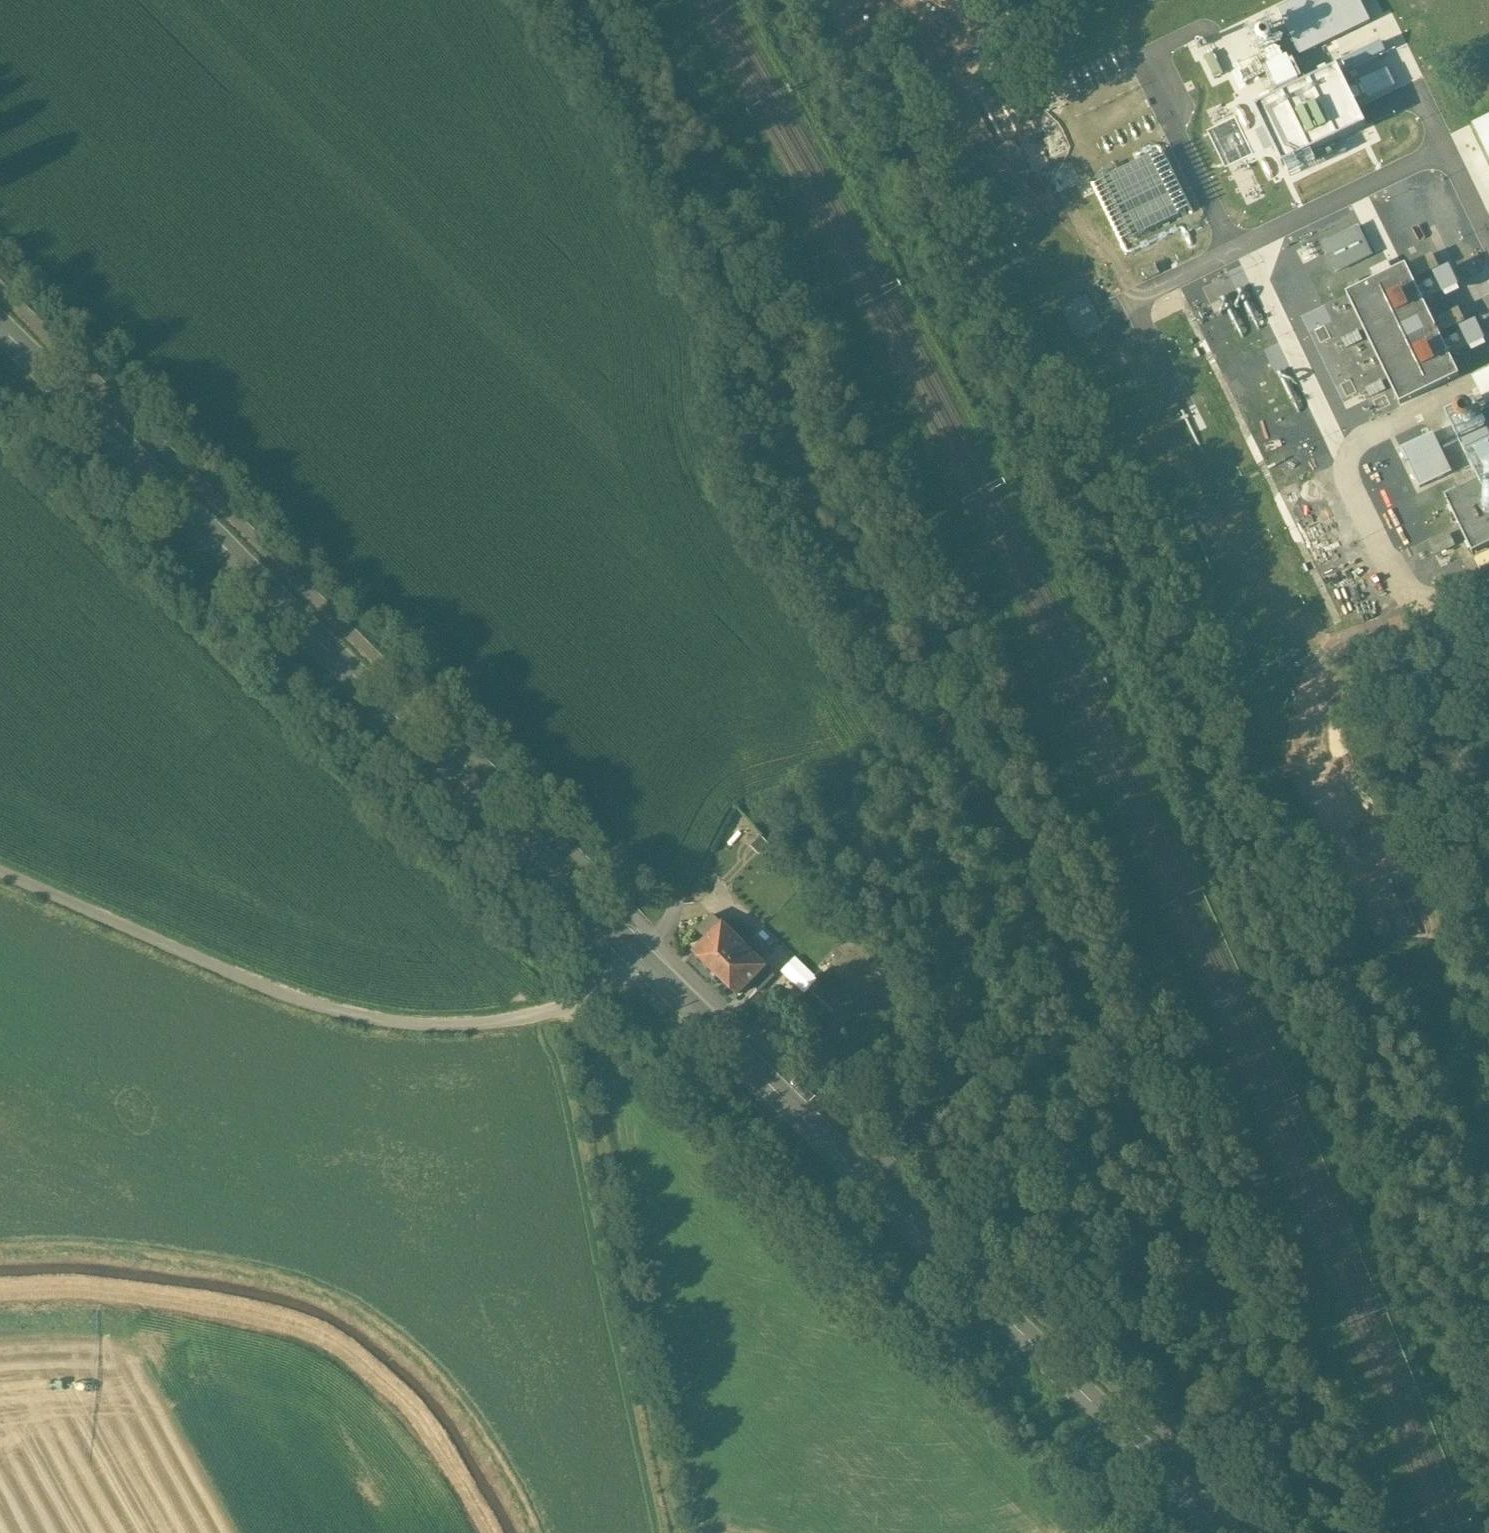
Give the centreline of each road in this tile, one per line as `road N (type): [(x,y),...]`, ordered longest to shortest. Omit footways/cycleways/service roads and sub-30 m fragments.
road 1 (track): [(807,0),(864,161),(902,192),(957,219),(1280,925)]
road 2 (primary): [(637,955),(0,327)]
road 3 (primary): [(1227,1532),(637,955)]
road 4 (unclassified): [(637,955),(555,1012),(392,1019),(309,1002),(0,868)]
road 5 (track): [(568,1005),(669,1532)]
road 6 (track): [(1280,925),(1488,1413)]

